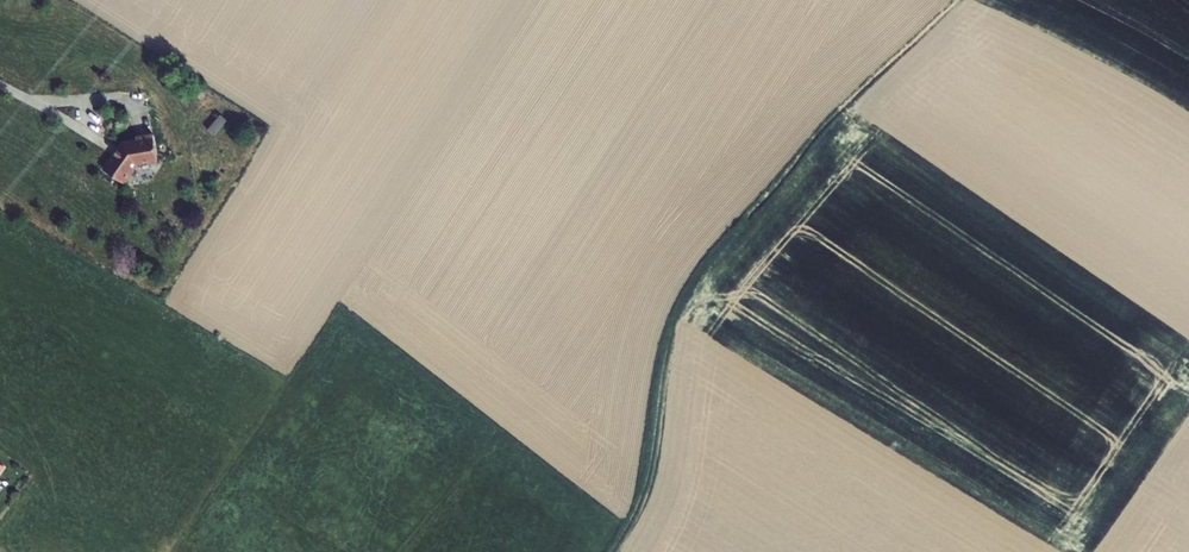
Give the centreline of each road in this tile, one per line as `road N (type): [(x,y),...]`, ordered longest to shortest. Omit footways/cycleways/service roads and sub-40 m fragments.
road 1 (track): [(680,317),(642,501),(614,551)]

